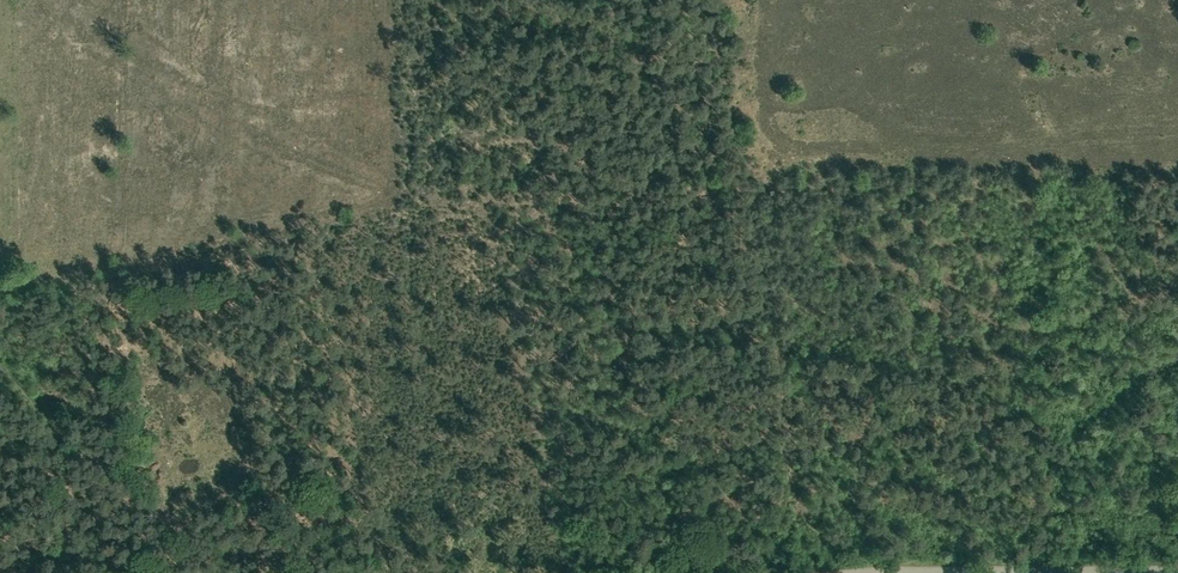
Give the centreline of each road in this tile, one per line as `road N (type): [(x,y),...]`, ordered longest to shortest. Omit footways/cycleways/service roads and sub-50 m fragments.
road 1 (unclassified): [(915,572),(1177,570)]

